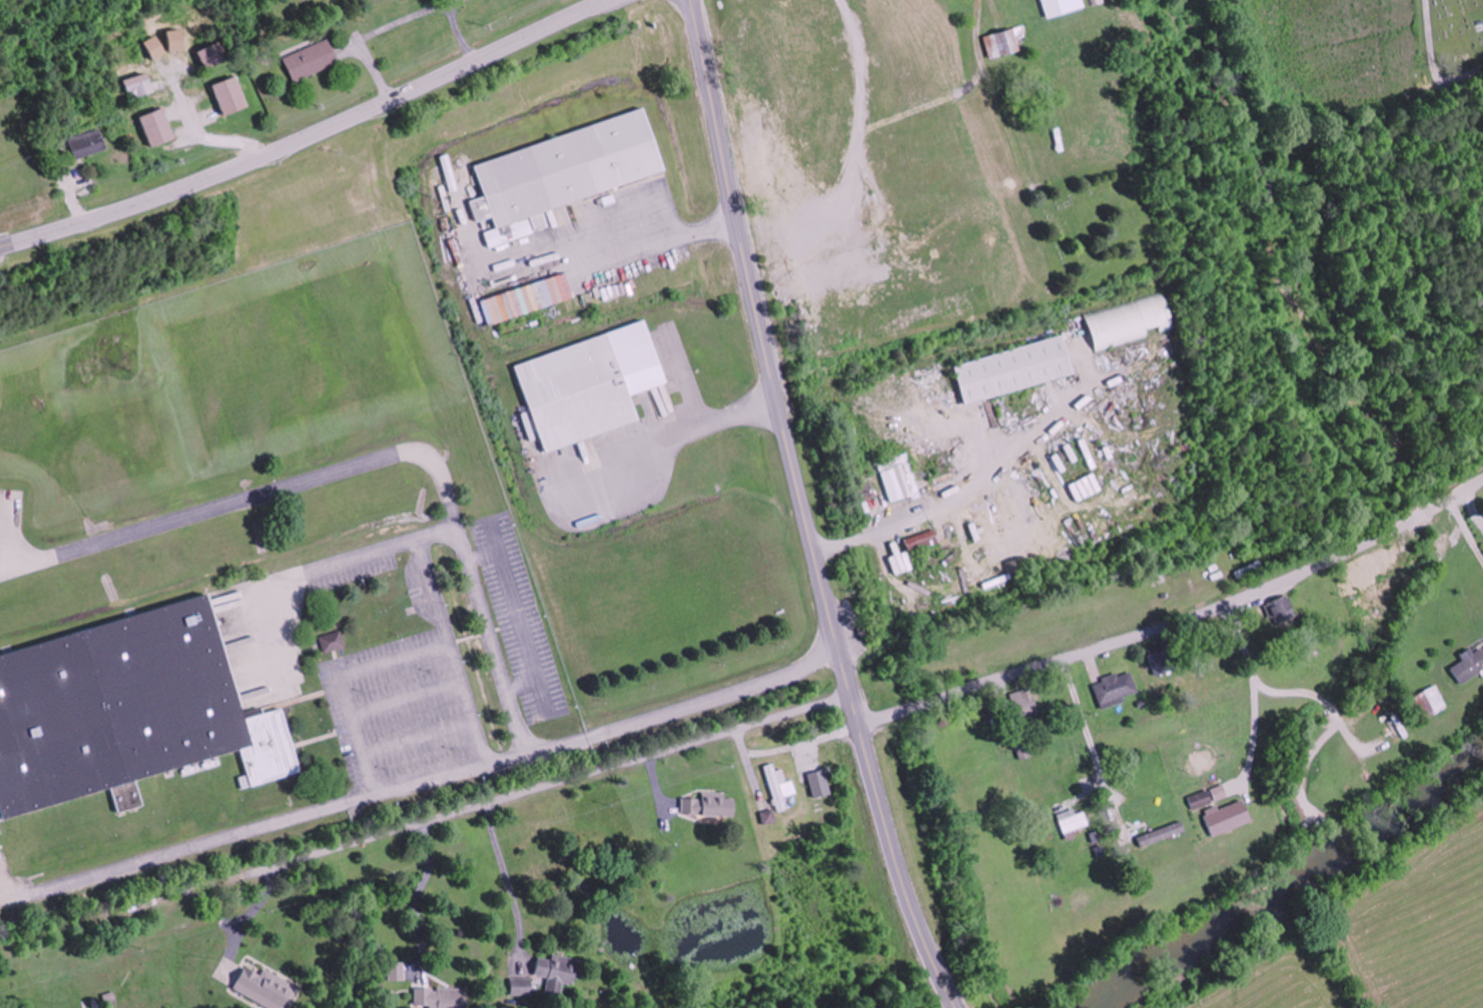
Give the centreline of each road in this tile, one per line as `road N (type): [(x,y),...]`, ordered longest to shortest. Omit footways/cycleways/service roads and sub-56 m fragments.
road 1 (tertiary): [(691,0),(753,299),(884,824),(914,921),(954,1007)]
road 2 (residential): [(837,640),(775,675),(595,730),(0,894)]
road 3 (residential): [(858,721),(1213,611),(1344,555),(1482,479)]
road 4 (primary): [(0,249),(272,154),(606,0)]

